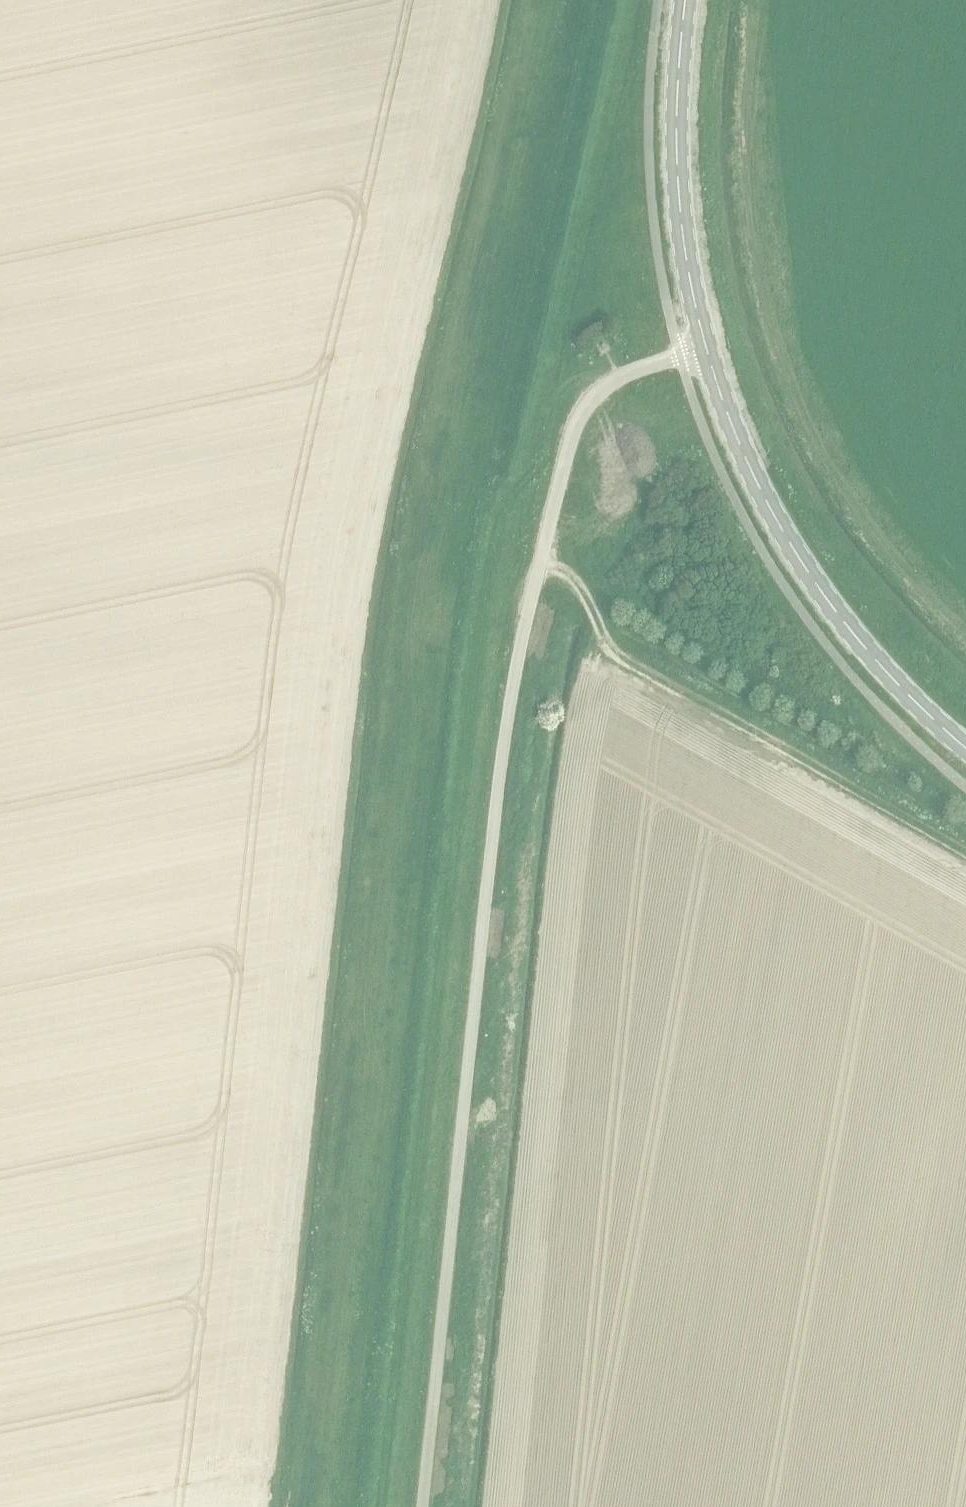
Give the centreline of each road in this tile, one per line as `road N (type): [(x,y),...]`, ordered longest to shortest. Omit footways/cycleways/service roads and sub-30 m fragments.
road 1 (unclassified): [(424,1506),(515,665),(534,579),(558,481),(591,401),(623,377),(707,349)]
road 2 (secondary): [(707,349),(745,462),(804,580),(886,679),(965,747)]
road 3 (secondary): [(707,349),(678,176),(686,0)]

